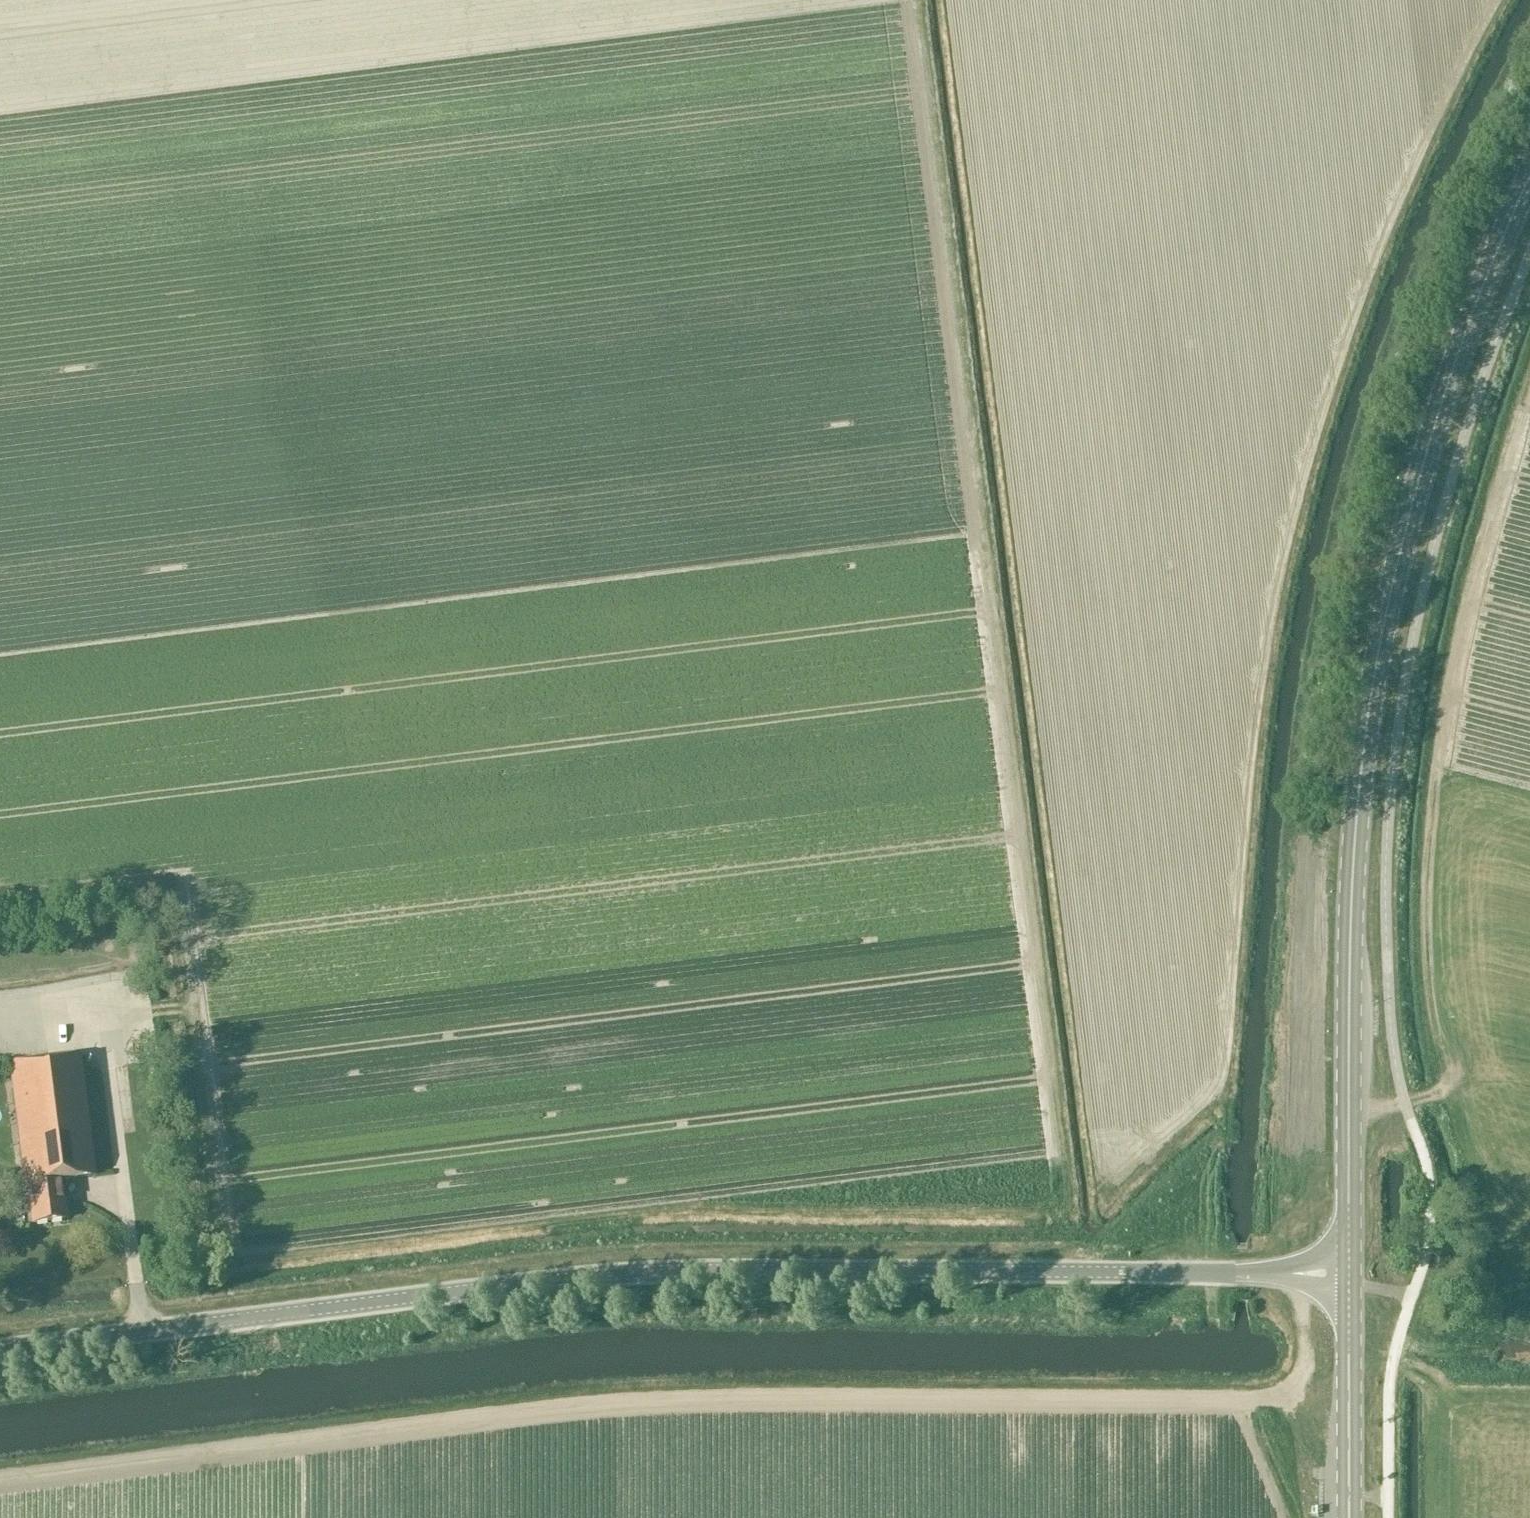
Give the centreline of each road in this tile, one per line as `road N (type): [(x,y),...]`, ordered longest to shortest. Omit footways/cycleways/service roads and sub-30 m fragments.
road 1 (unclassified): [(0,1349),(640,1273),(1293,1274)]
road 2 (secondary): [(1348,1259),(1351,885),(1373,676),(1431,437),(1529,176)]
road 3 (secondary): [(1349,1517),(1348,1288)]

